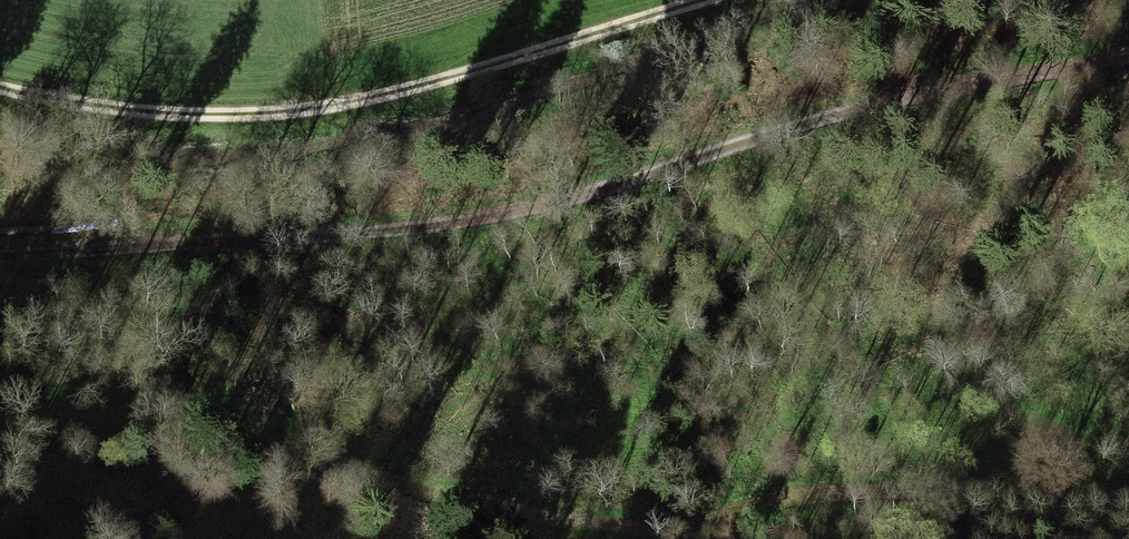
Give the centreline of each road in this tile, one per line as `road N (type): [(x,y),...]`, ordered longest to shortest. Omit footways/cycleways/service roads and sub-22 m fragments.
road 1 (track): [(0,217),(158,200),(421,190),(662,158),(1128,75)]
road 2 (track): [(702,0),(424,85),(278,110),(139,112),(0,88)]

